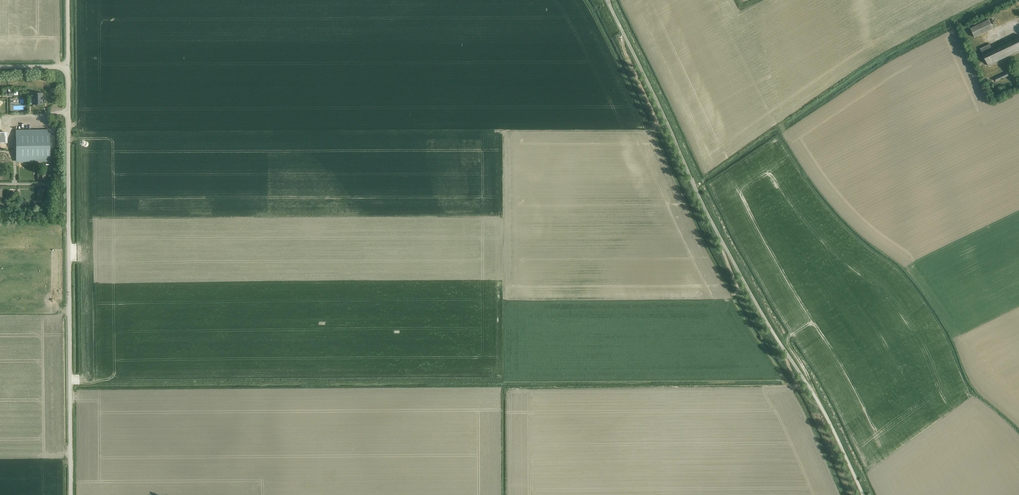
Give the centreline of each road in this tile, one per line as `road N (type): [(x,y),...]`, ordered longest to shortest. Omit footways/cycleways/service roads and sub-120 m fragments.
road 1 (unclassified): [(863,494),(717,233),(608,0)]
road 2 (unclassified): [(69,494),(68,67)]

